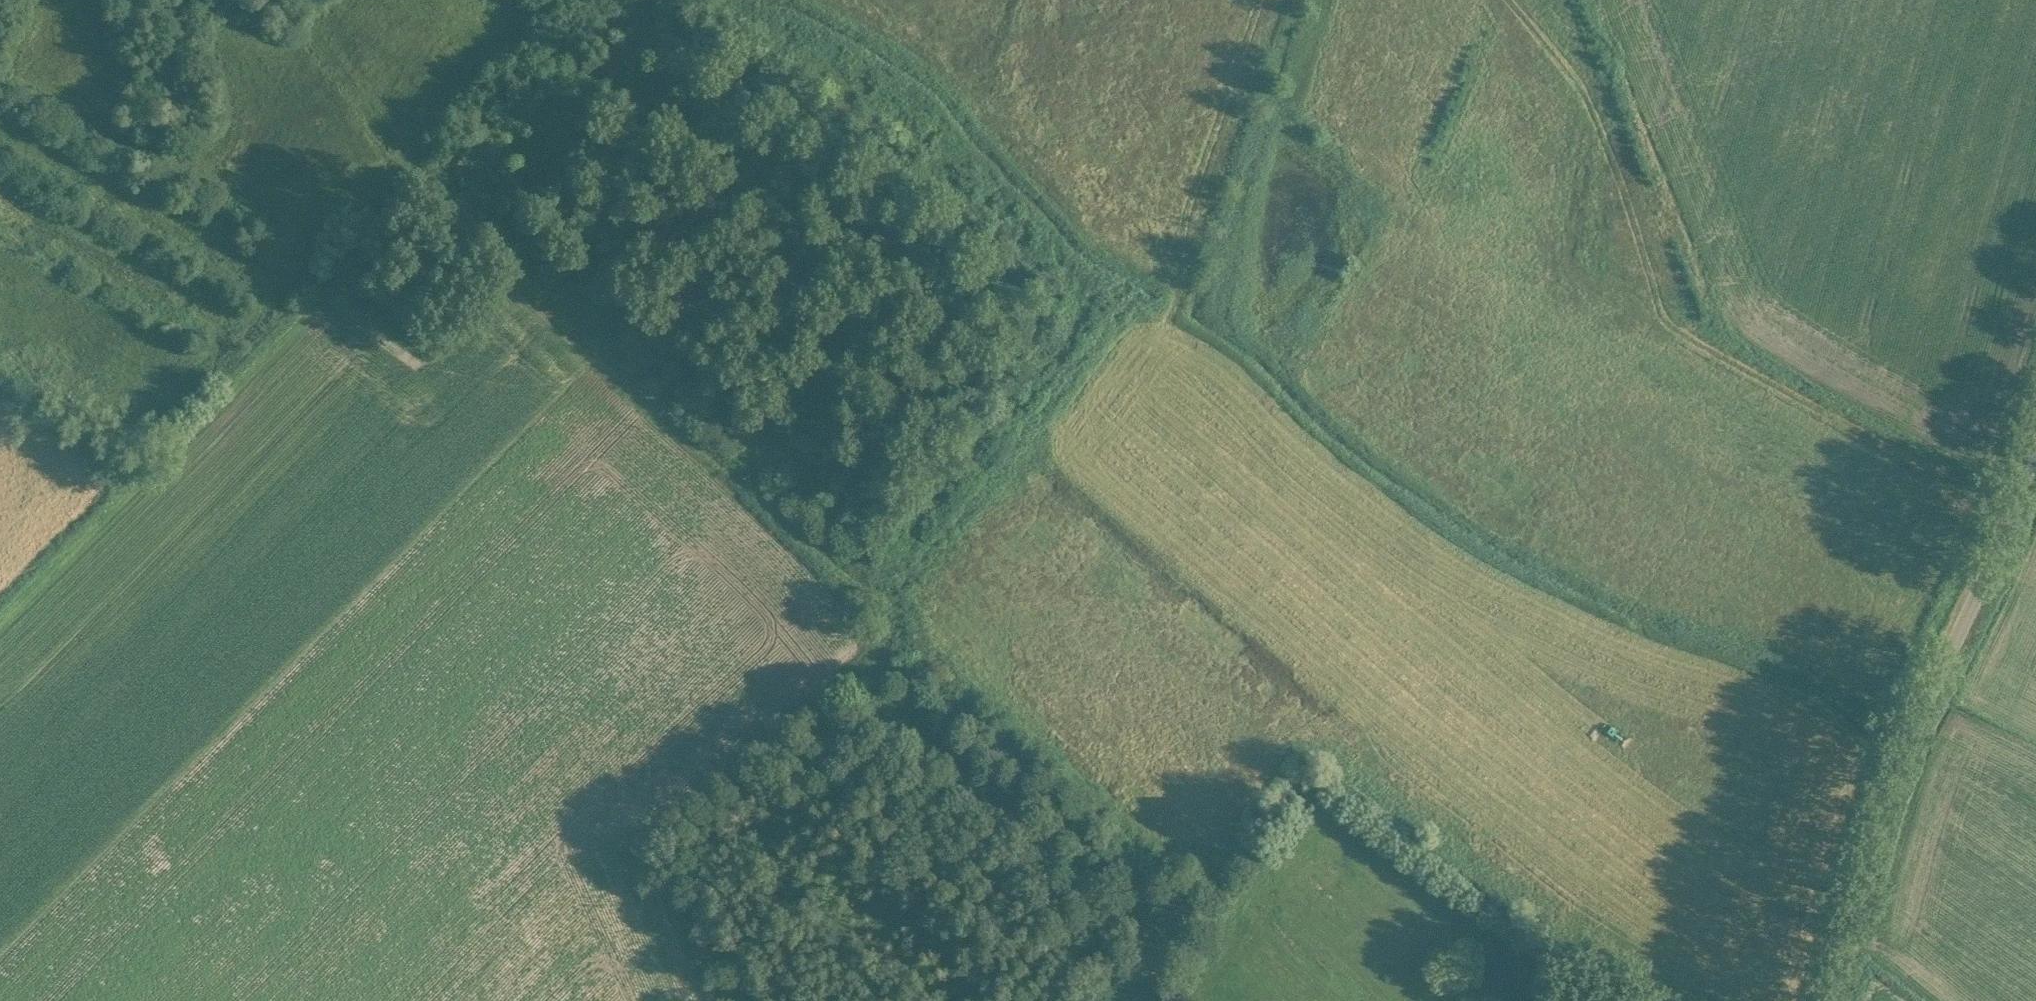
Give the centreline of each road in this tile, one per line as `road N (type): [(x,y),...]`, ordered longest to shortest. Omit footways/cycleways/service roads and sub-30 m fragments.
road 1 (track): [(1147,1000),(1159,937),(880,692),(881,608),(518,273),(444,355),(329,282)]
road 2 (unclassified): [(1831,1000),(1903,762),(1985,581),(2035,436)]

